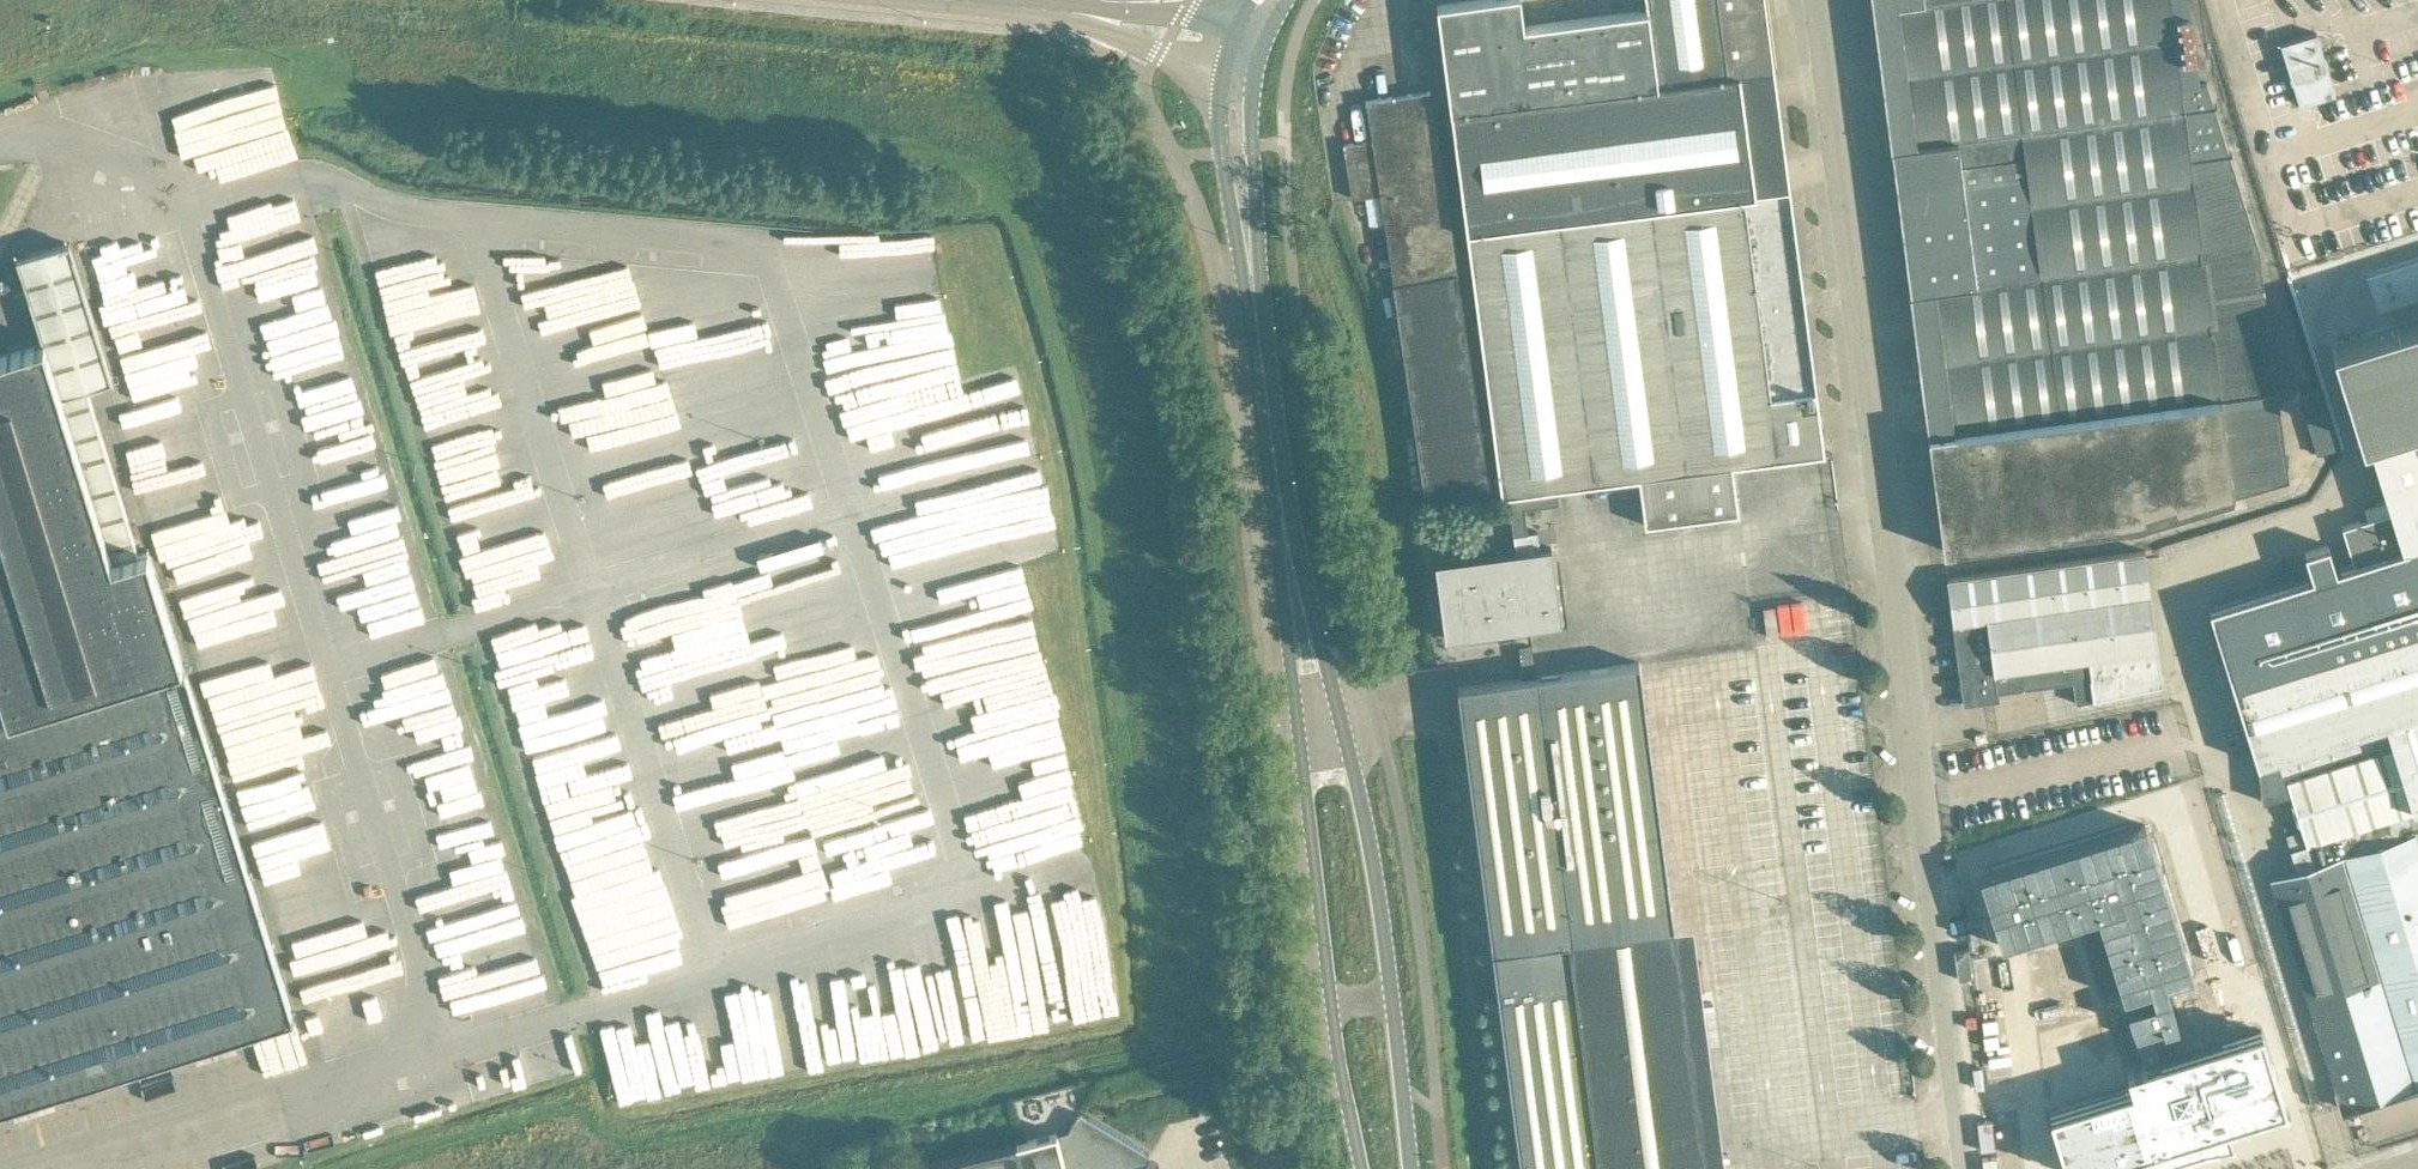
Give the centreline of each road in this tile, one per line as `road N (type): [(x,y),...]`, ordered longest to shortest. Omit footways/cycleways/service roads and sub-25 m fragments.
road 1 (unclassified): [(1968,1168),(1819,0)]
road 2 (secondary): [(1393,998),(1342,718),(1286,515)]
road 3 (secondary): [(1286,515),(1297,726),(1331,1005)]
road 4 (secondary): [(1286,515),(1255,293)]
road 5 (secondary): [(1221,75),(1222,153),(1255,293)]
road 6 (secondary): [(1255,293),(1254,82)]
road 7 (unclassified): [(1241,17),(1044,9)]
road 8 (unclassified): [(1044,9),(1221,75)]
road 9 (secondary): [(1410,1168),(1393,998)]
road 10 (secondary): [(1331,1005),(1362,1168)]

